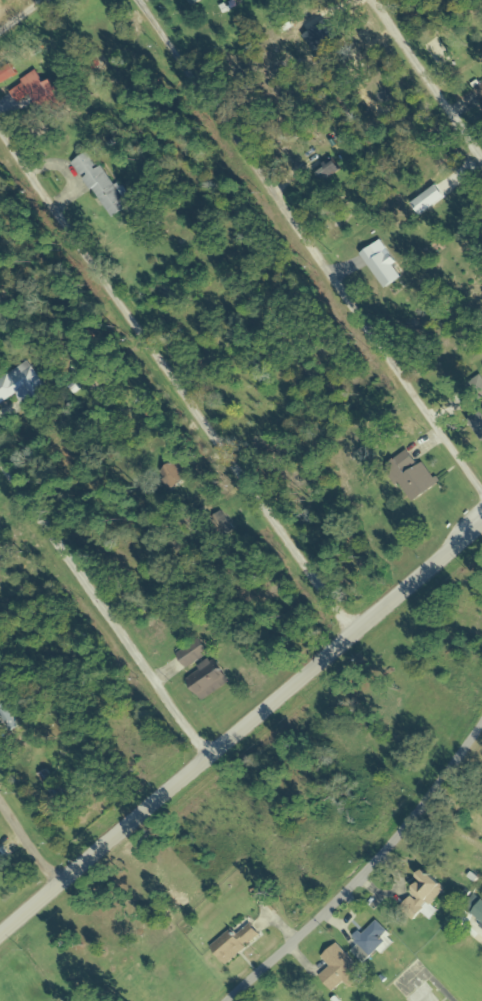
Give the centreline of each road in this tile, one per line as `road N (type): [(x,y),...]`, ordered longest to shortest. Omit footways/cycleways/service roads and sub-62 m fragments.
road 1 (tertiary): [(481,523),(0,937)]
road 2 (residential): [(361,632),(325,616),(0,148)]
road 3 (residential): [(481,484),(271,218),(139,0)]
road 4 (residential): [(183,1000),(379,805),(481,640)]
road 5 (residential): [(208,761),(0,468)]
road 6 (residential): [(353,0),(444,114),(453,144),(481,181)]

